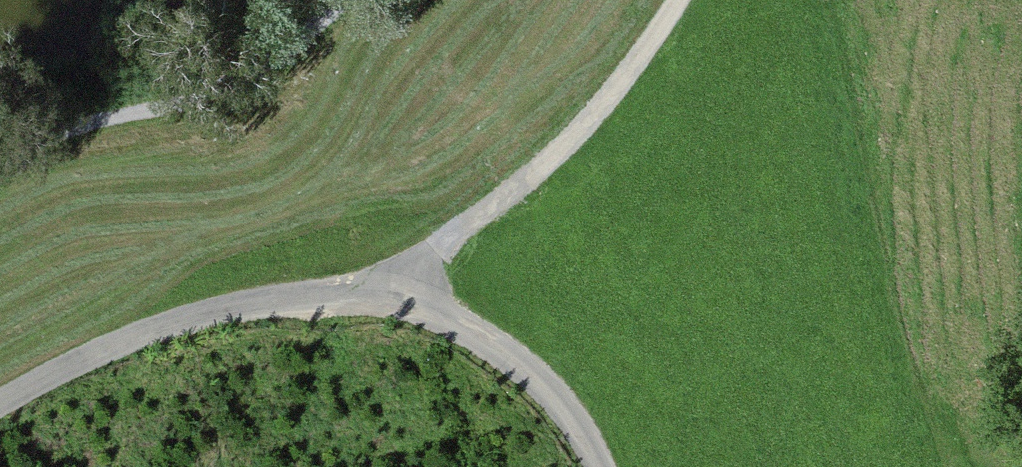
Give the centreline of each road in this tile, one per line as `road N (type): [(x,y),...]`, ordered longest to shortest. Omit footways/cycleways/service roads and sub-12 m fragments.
road 1 (unclassified): [(0,405),(117,341),(258,301),(395,296),(494,344),(567,406),(598,466)]
road 2 (track): [(678,0),(638,62),(545,167),(434,251),(395,296)]

